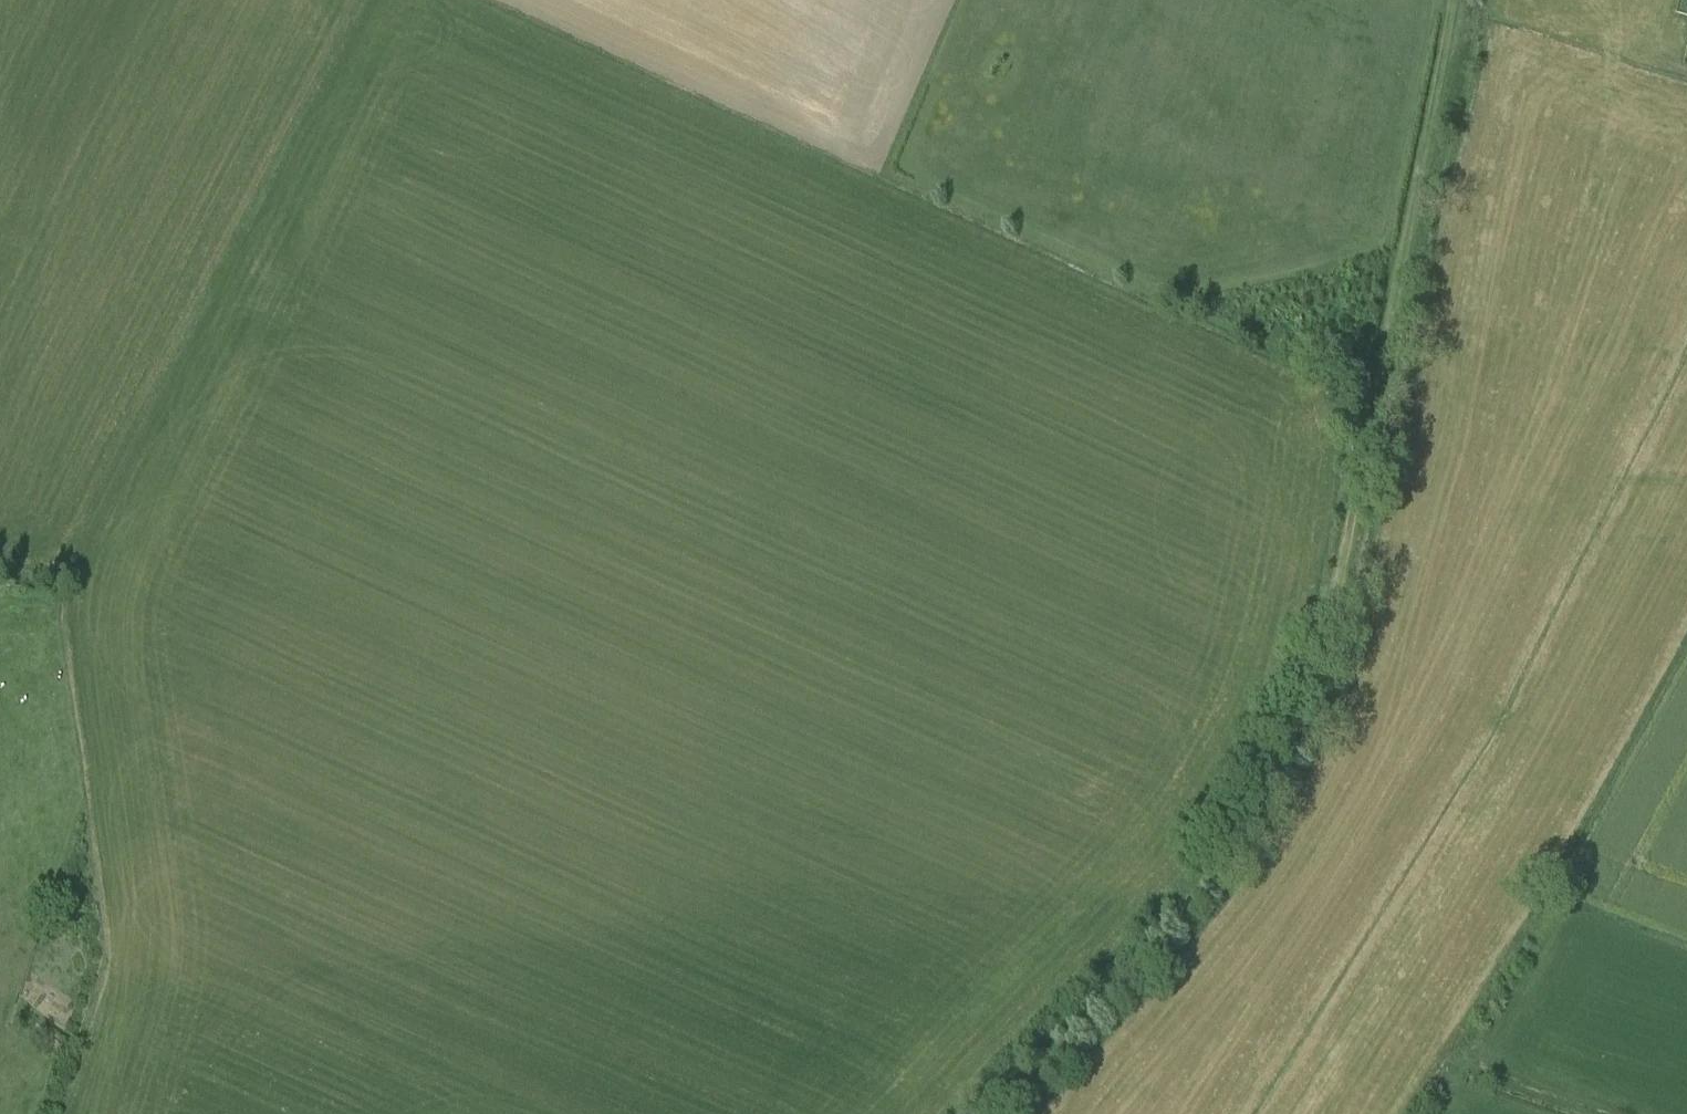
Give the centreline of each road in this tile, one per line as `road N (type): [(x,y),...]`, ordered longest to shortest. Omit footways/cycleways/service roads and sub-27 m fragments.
road 1 (track): [(1003,1113),(1247,833),(1300,742),(1384,406),(1406,224),(1450,0)]

